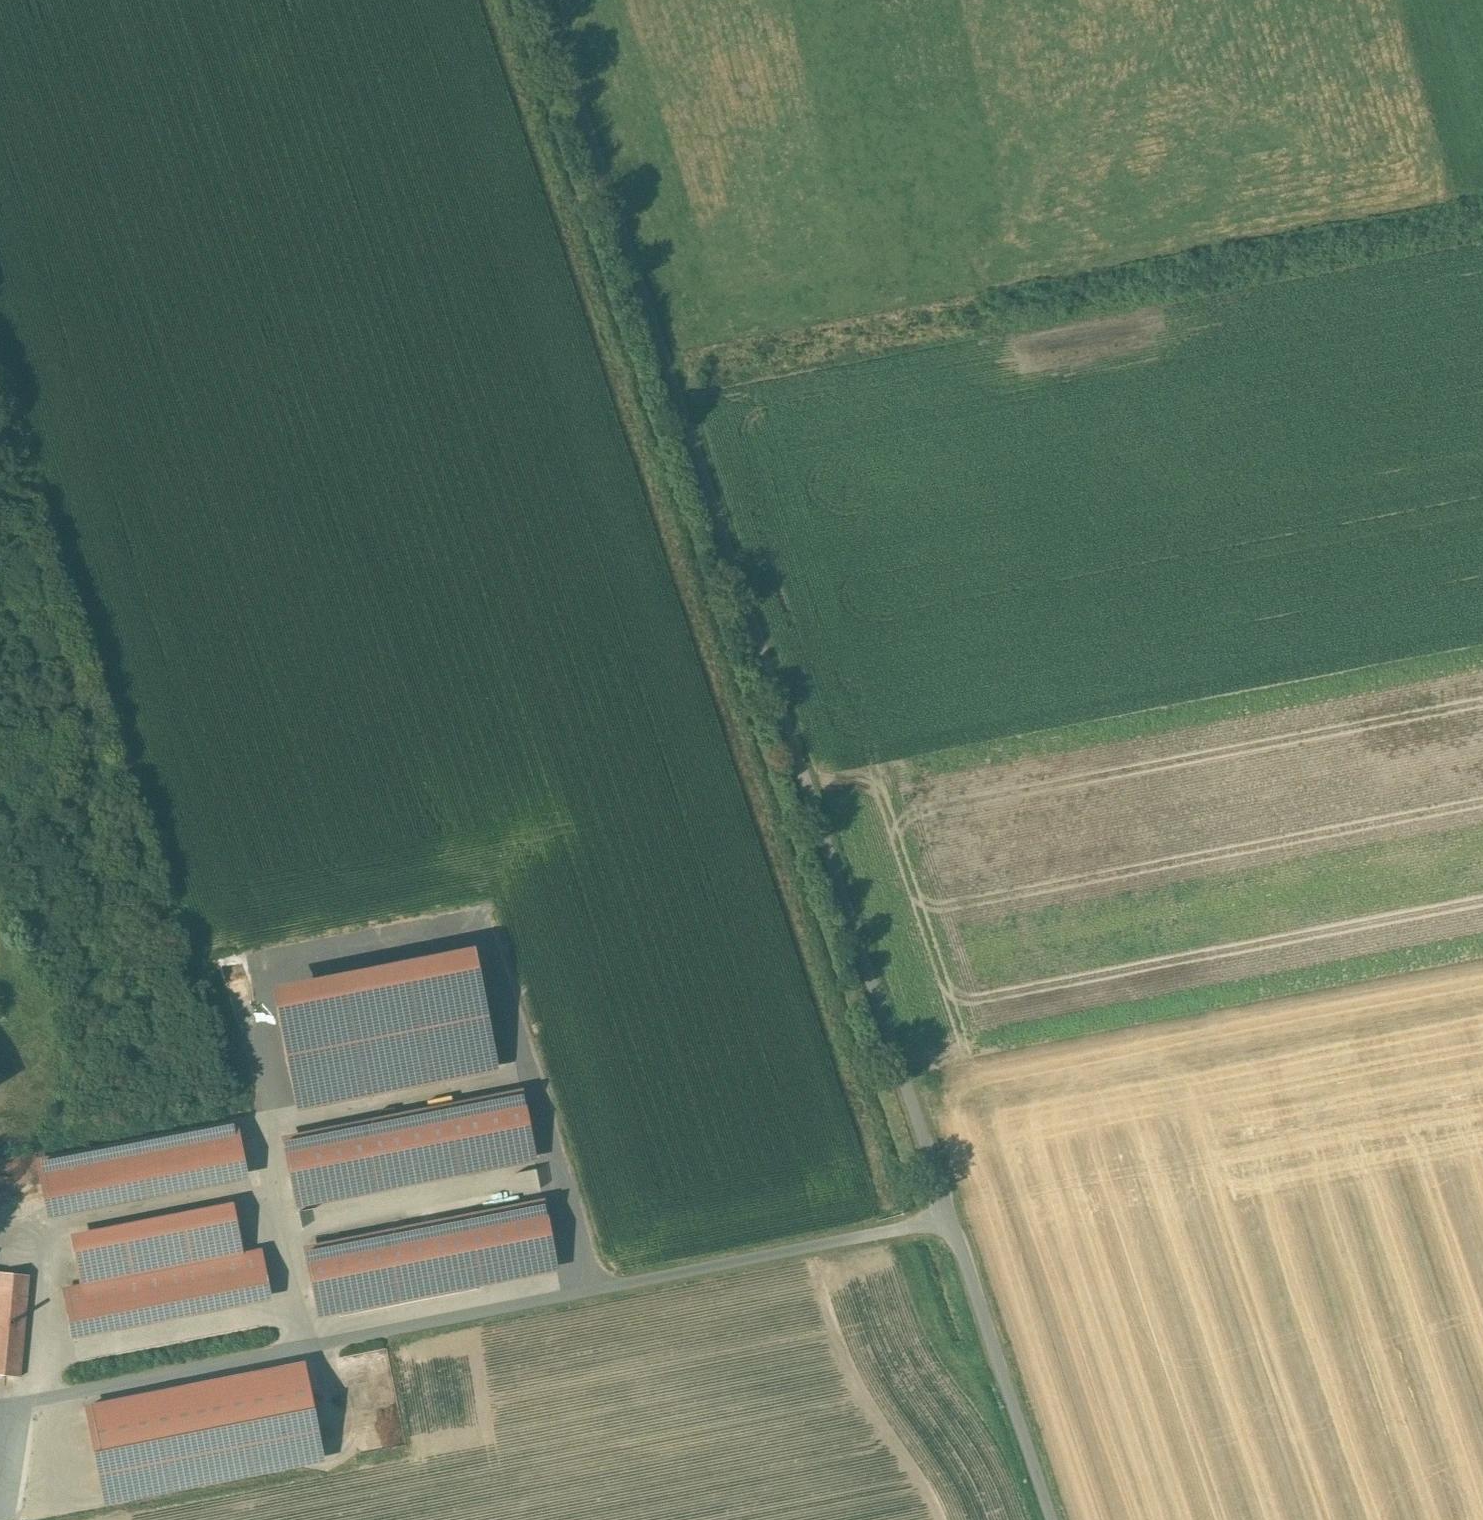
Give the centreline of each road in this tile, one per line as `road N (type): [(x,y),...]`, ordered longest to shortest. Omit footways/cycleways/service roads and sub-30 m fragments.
road 1 (unclassified): [(1052,1519),(546,0)]

